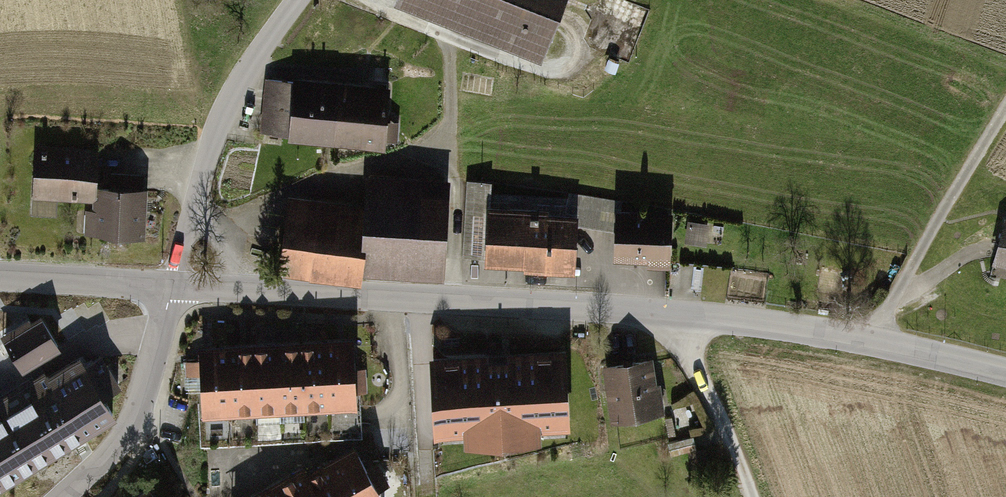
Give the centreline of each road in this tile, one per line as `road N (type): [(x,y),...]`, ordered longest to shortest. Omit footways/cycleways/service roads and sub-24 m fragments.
road 1 (tertiary): [(174,289),(710,323),(872,342),(1005,376)]
road 2 (tertiary): [(300,0),(221,126),(174,289)]
road 3 (track): [(872,342),(1005,113)]
road 4 (tertiary): [(65,496),(131,431),(174,289)]
road 5 (track): [(682,321),(749,496)]
road 6 (tertiary): [(0,281),(174,289)]

